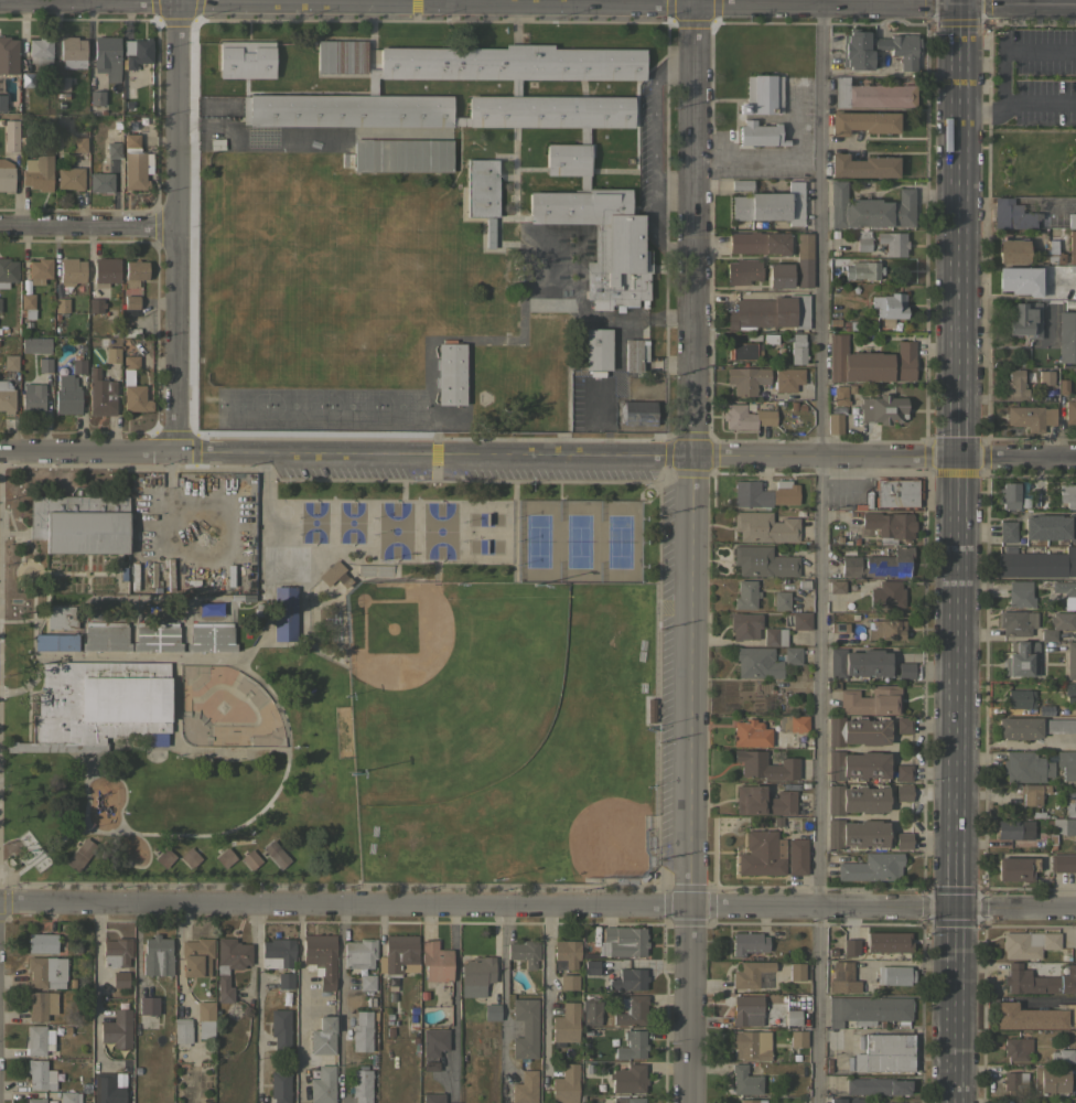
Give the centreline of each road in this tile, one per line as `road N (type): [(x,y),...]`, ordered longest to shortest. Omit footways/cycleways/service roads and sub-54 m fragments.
road 1 (residential): [(683,1102),(691,0)]
road 2 (residential): [(1075,6),(29,0)]
road 3 (residential): [(956,908),(0,901)]
road 4 (tertiary): [(958,458),(177,453)]
road 5 (primary): [(957,0),(958,458)]
road 6 (residential): [(177,453),(181,0)]
road 7 (primary): [(958,458),(956,908)]
road 8 (primary): [(956,908),(955,1102)]
road 9 (residential): [(180,222),(0,222)]
road 10 (residential): [(177,453),(0,452)]
road 11 (residential): [(1075,909),(956,908)]

